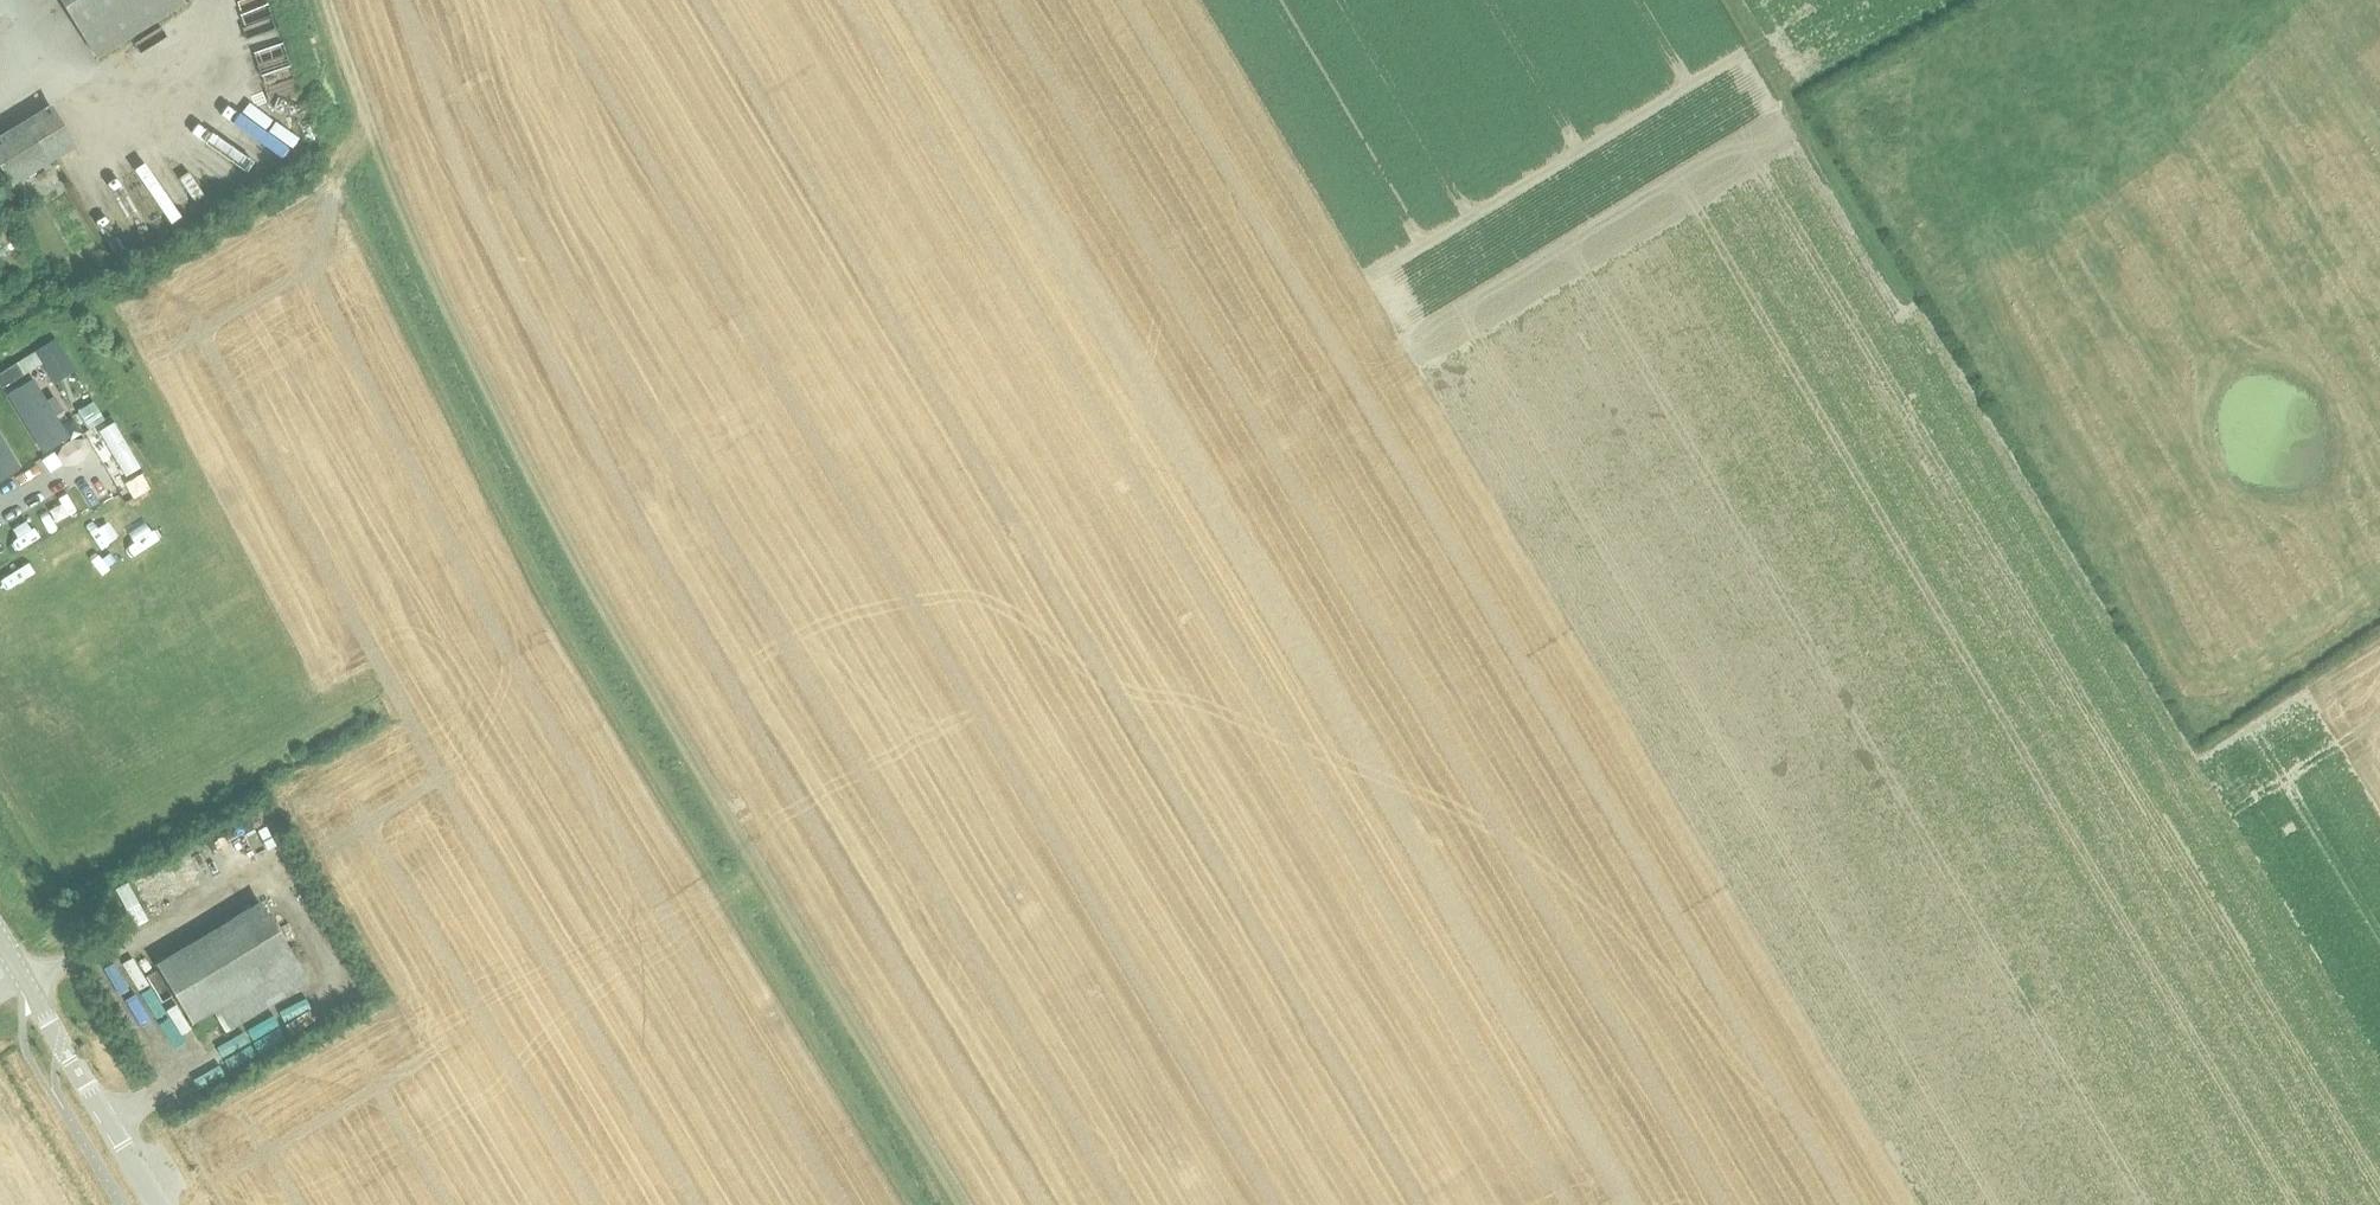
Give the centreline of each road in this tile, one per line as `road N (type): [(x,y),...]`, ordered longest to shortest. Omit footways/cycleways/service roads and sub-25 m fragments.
road 1 (tertiary): [(160,1204),(0,942)]

